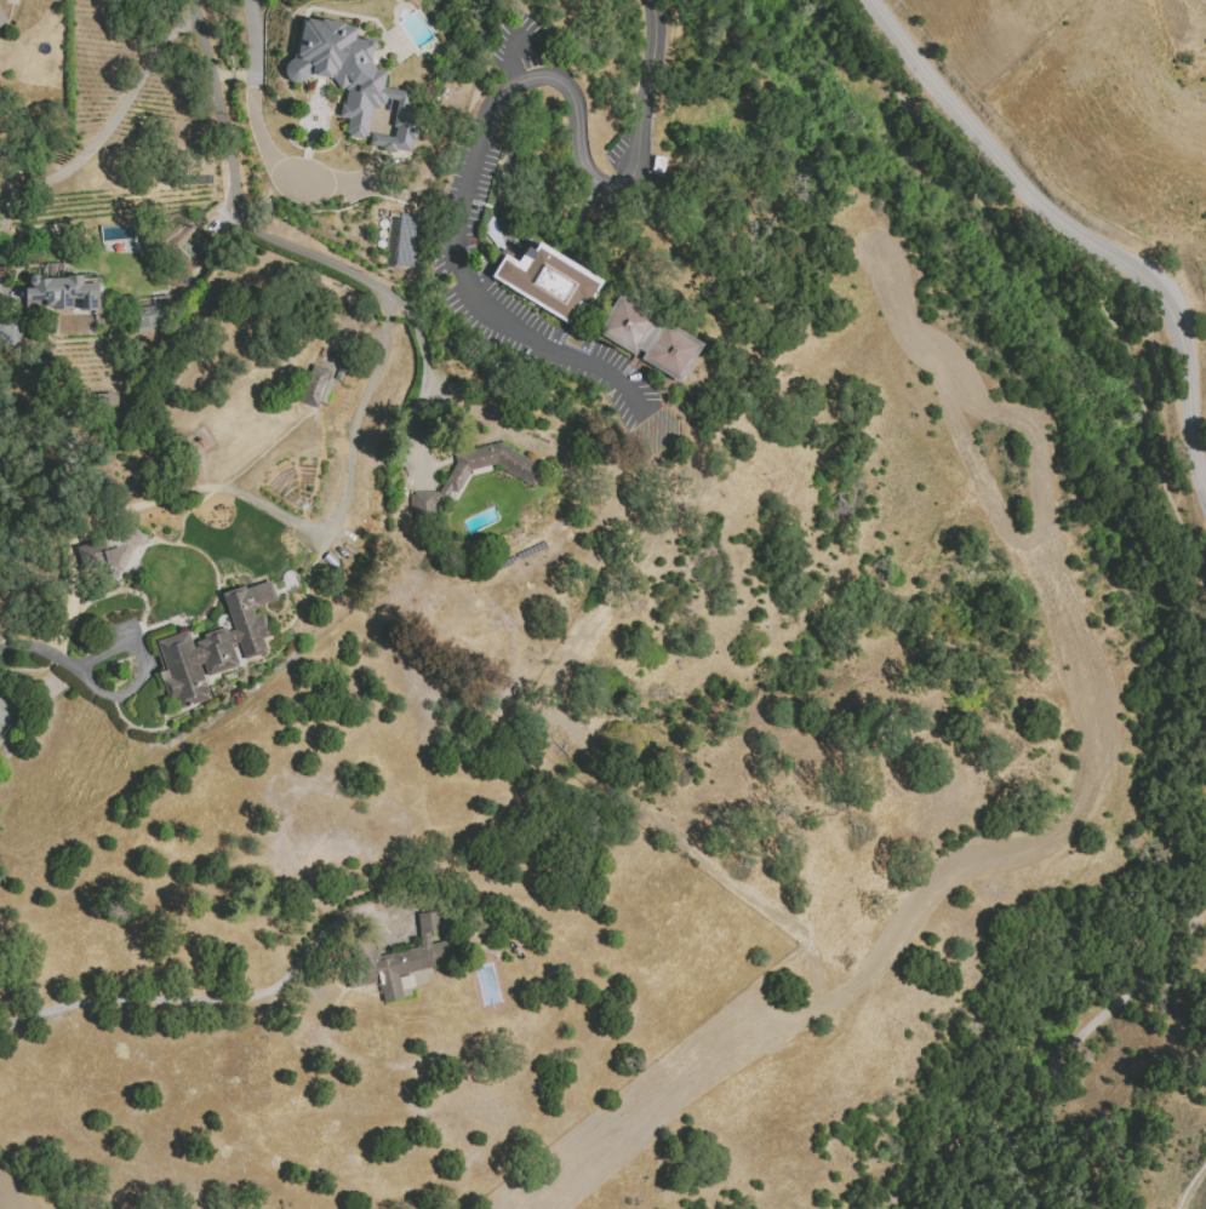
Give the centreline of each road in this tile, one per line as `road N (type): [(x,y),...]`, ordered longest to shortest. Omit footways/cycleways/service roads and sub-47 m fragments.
road 1 (tertiary): [(1205,500),(1183,343),(1158,290),(1022,189),(870,0)]
road 2 (track): [(875,1208),(1121,1002),(1189,921),(1205,865)]

